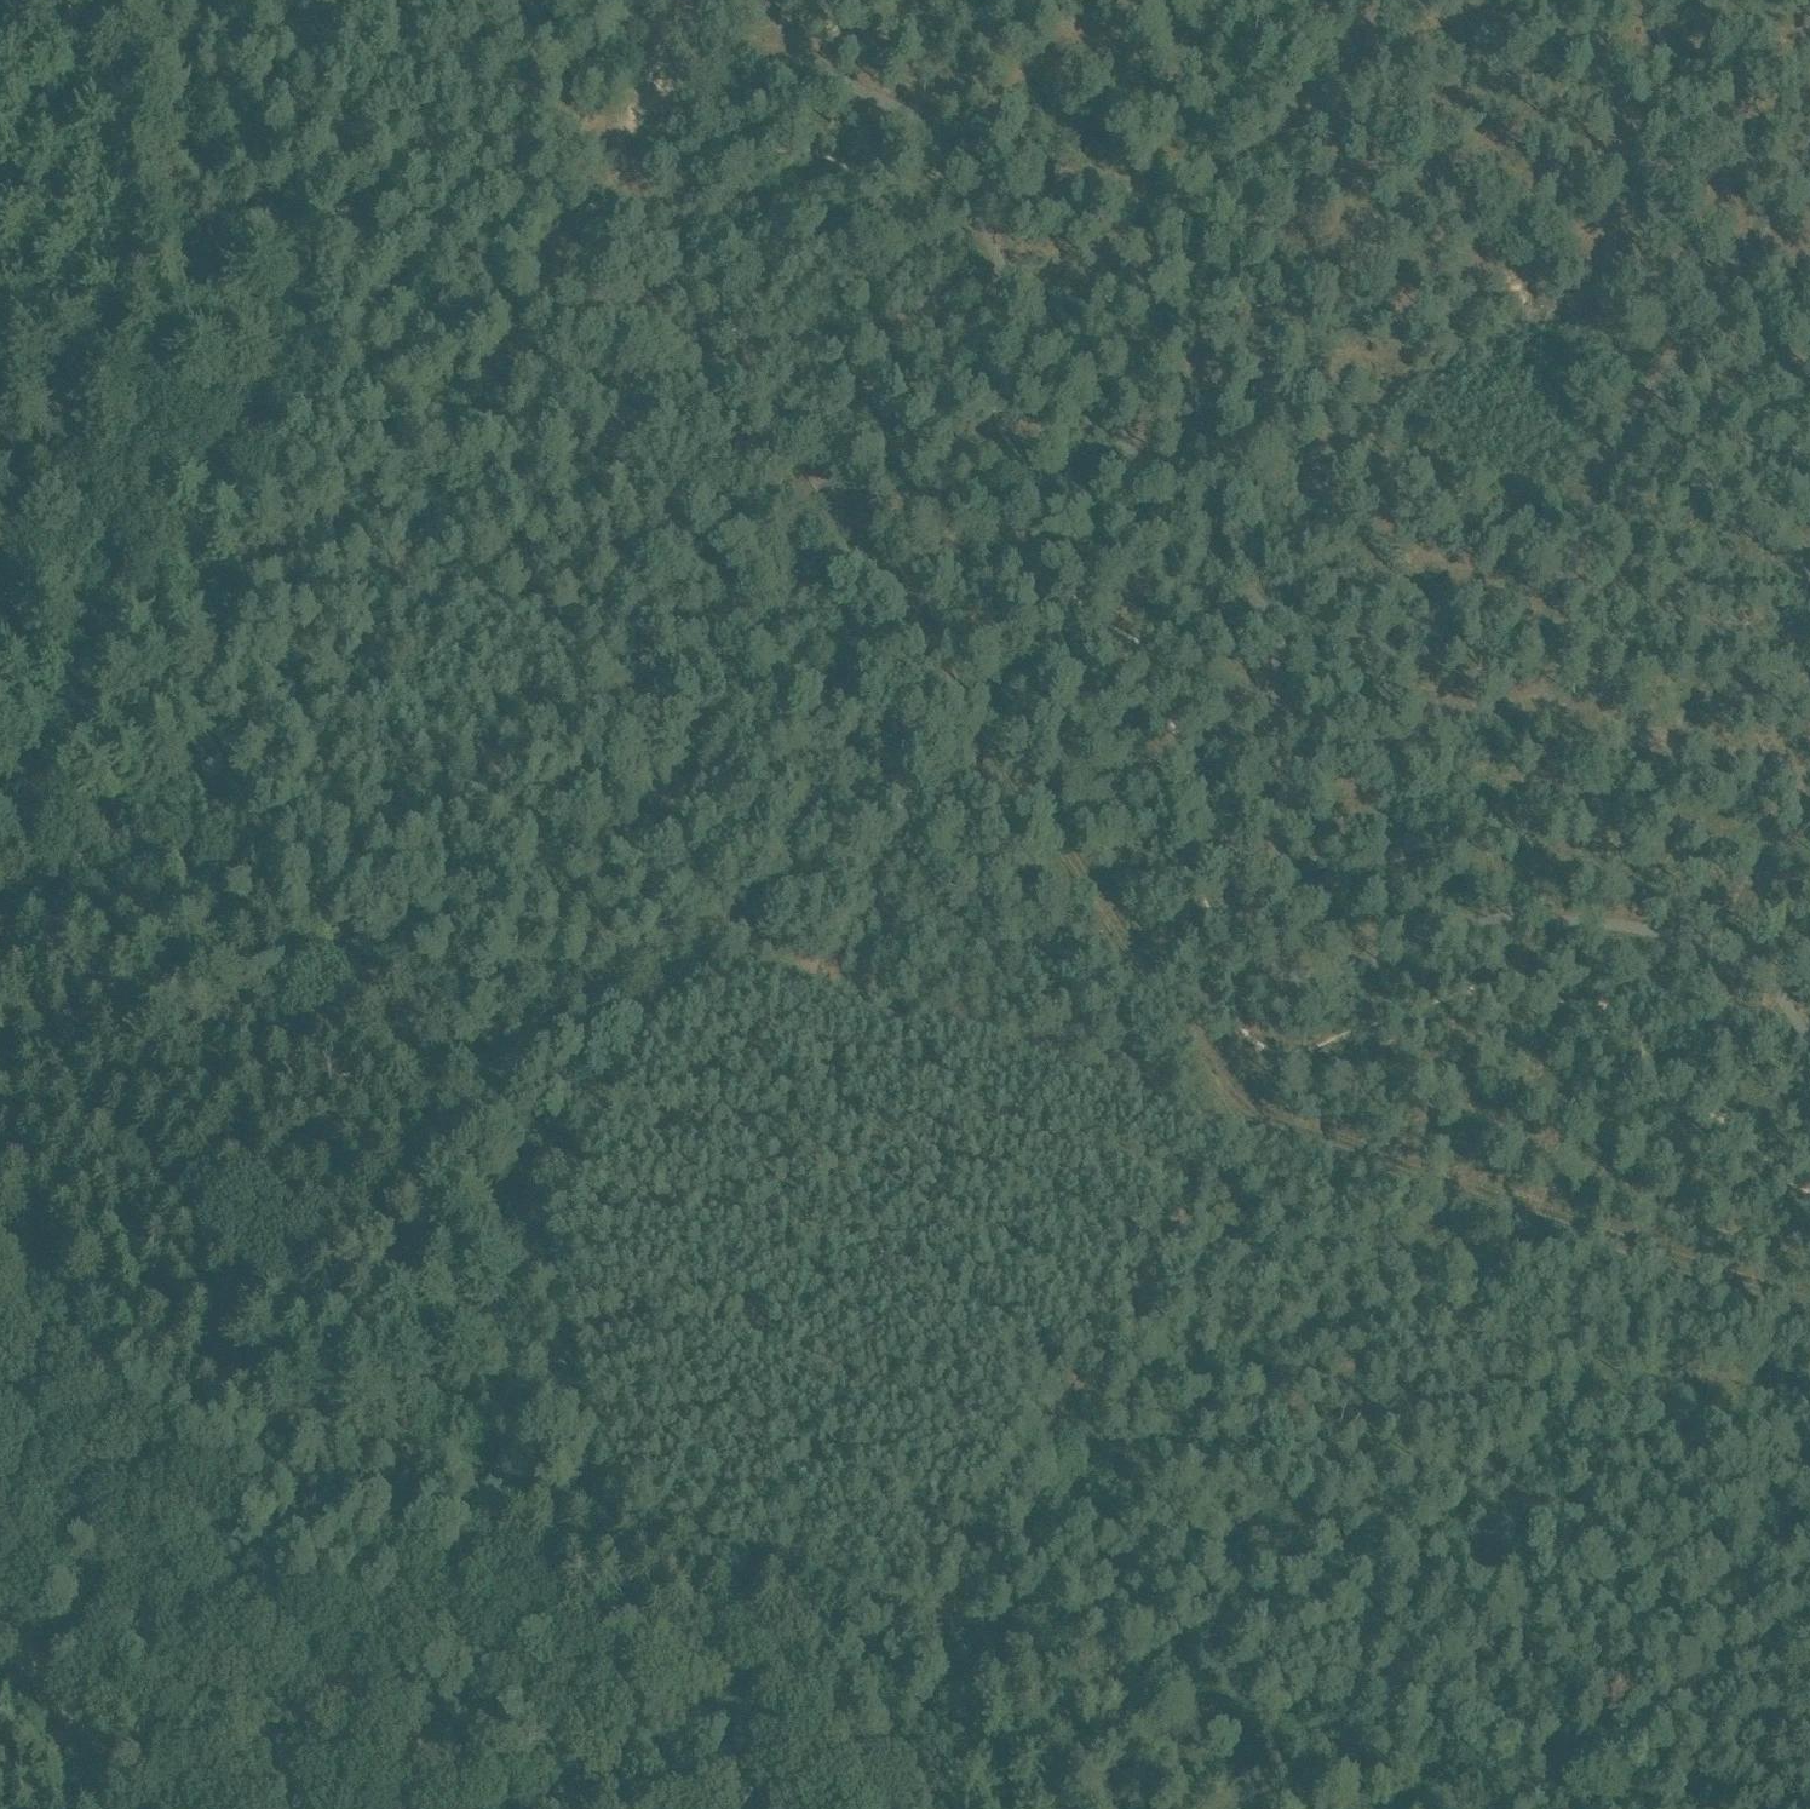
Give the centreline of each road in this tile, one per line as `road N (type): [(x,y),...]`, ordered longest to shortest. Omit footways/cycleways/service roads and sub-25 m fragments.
road 1 (track): [(604,1520),(510,1493),(447,1464),(299,1426),(176,1374),(0,1318)]
road 2 (track): [(115,1749),(130,1721),(179,1683),(223,1673),(262,1675),(341,1698),(375,1721),(430,1734),(466,1808)]
road 3 (track): [(706,0),(681,68),(621,148)]
road 4 (track): [(0,1635),(115,1749)]

